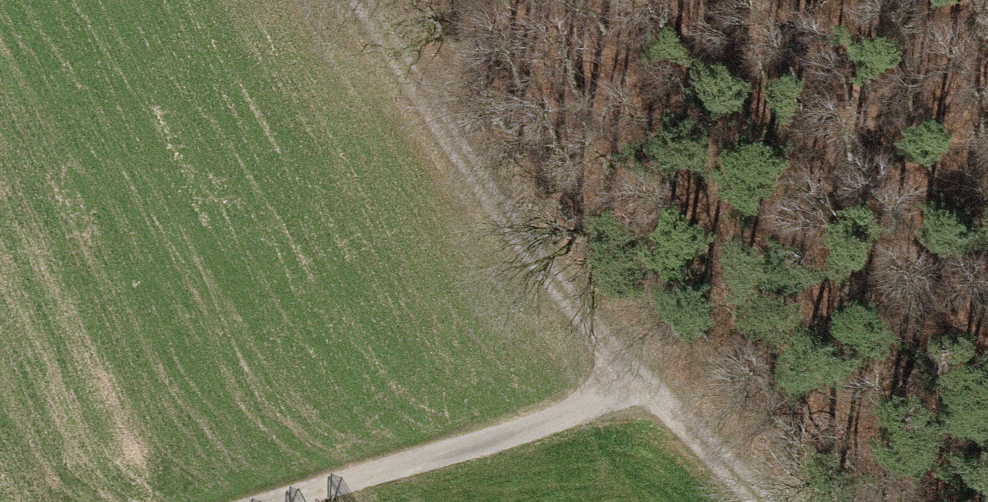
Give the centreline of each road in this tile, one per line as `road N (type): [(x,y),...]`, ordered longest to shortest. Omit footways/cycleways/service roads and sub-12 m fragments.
road 1 (track): [(343,0),(499,239),(781,501)]
road 2 (track): [(290,501),(656,388)]

